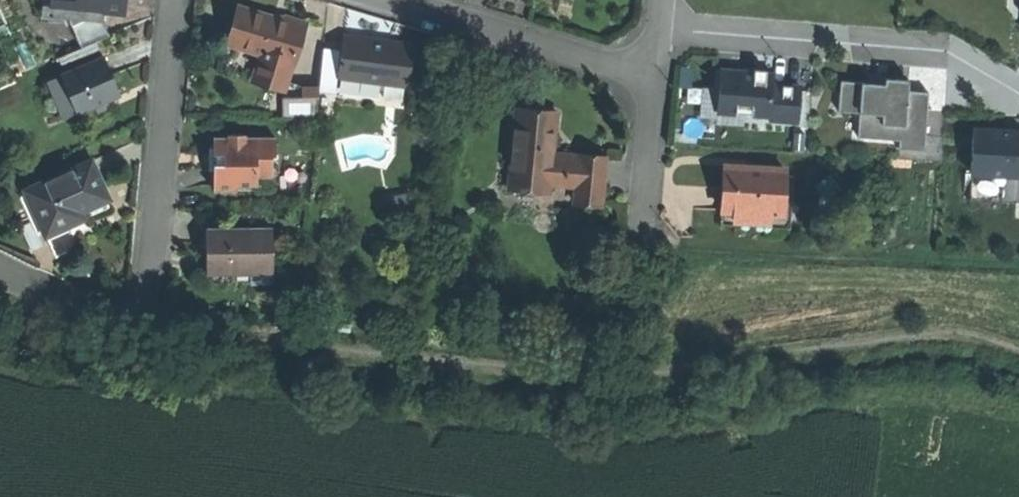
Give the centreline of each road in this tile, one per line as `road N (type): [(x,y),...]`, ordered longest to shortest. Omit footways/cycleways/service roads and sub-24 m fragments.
road 1 (track): [(1018,356),(921,336),(615,381),(189,337),(119,316)]
road 2 (residential): [(0,275),(99,317),(141,301),(153,279),(179,0)]
road 3 (residential): [(658,26),(946,50),(1018,93)]
road 4 (residential): [(391,0),(604,66),(653,70)]
road 5 (unclassified): [(637,234),(653,70)]

